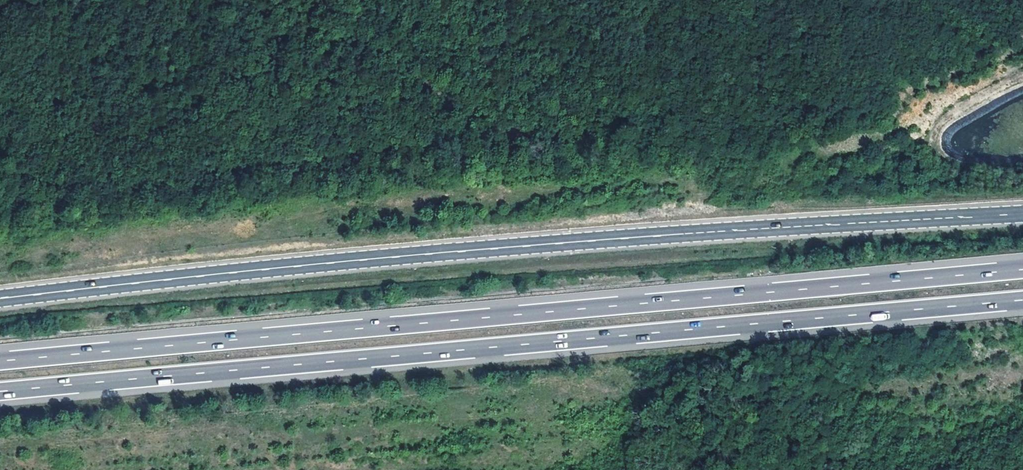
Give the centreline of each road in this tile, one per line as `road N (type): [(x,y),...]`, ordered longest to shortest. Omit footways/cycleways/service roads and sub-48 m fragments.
road 1 (motorway): [(0,391),(1022,300)]
road 2 (motorway): [(1022,270),(0,360)]
road 3 (secondary): [(1022,214),(416,254),(0,298)]

